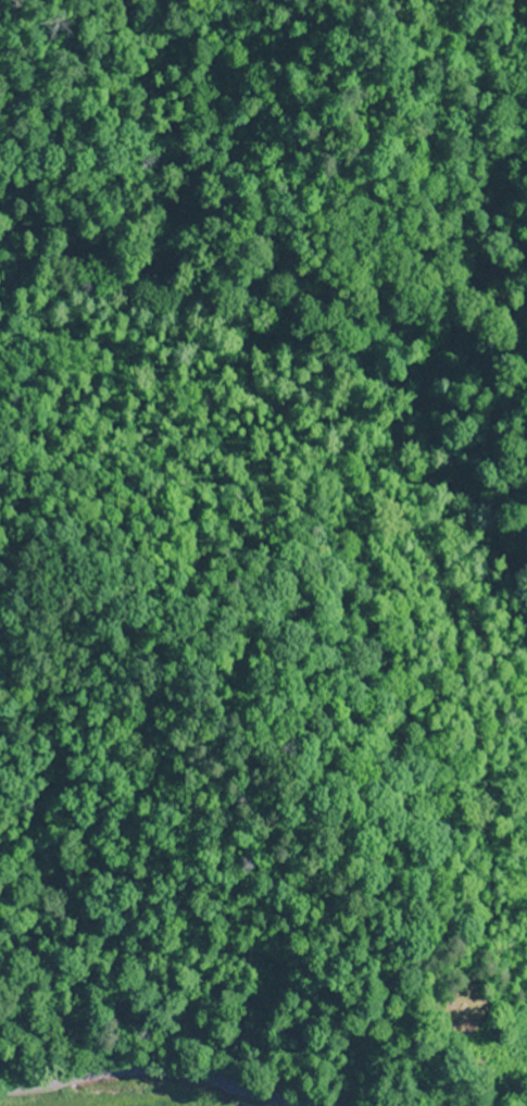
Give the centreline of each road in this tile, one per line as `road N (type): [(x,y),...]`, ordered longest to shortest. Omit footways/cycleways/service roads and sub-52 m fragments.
road 1 (residential): [(311,1105),(145,1073),(0,1093)]

